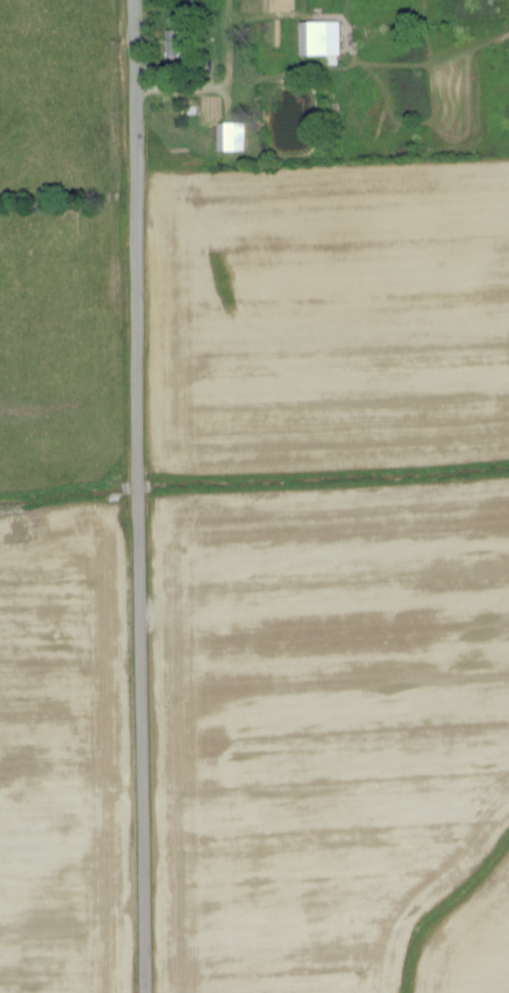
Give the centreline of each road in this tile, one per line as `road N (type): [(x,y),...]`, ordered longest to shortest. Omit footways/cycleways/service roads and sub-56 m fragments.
road 1 (residential): [(146,992),(136,0)]

